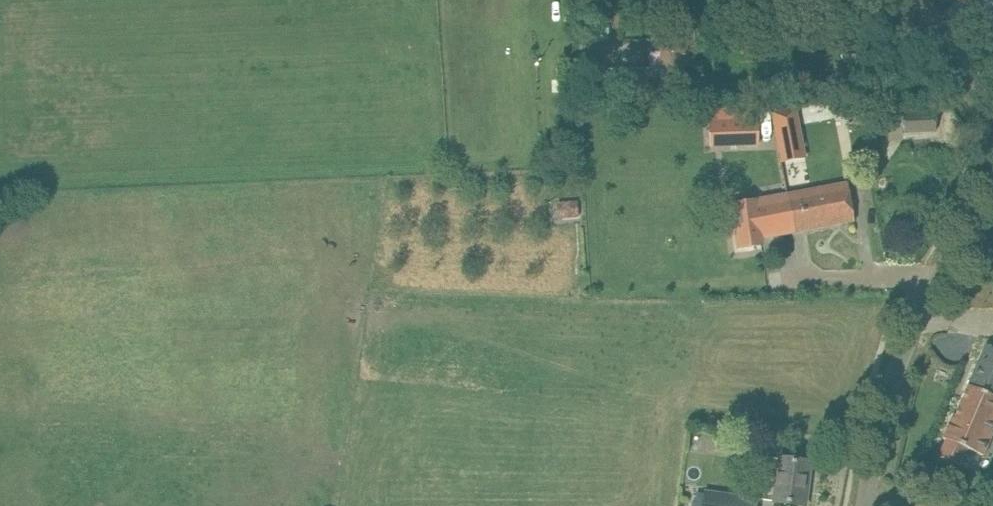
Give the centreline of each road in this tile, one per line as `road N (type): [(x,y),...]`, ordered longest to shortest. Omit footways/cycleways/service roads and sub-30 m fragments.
road 1 (unclassified): [(865,505),(884,410),(917,317),(992,204)]
road 2 (track): [(923,0),(992,100)]

